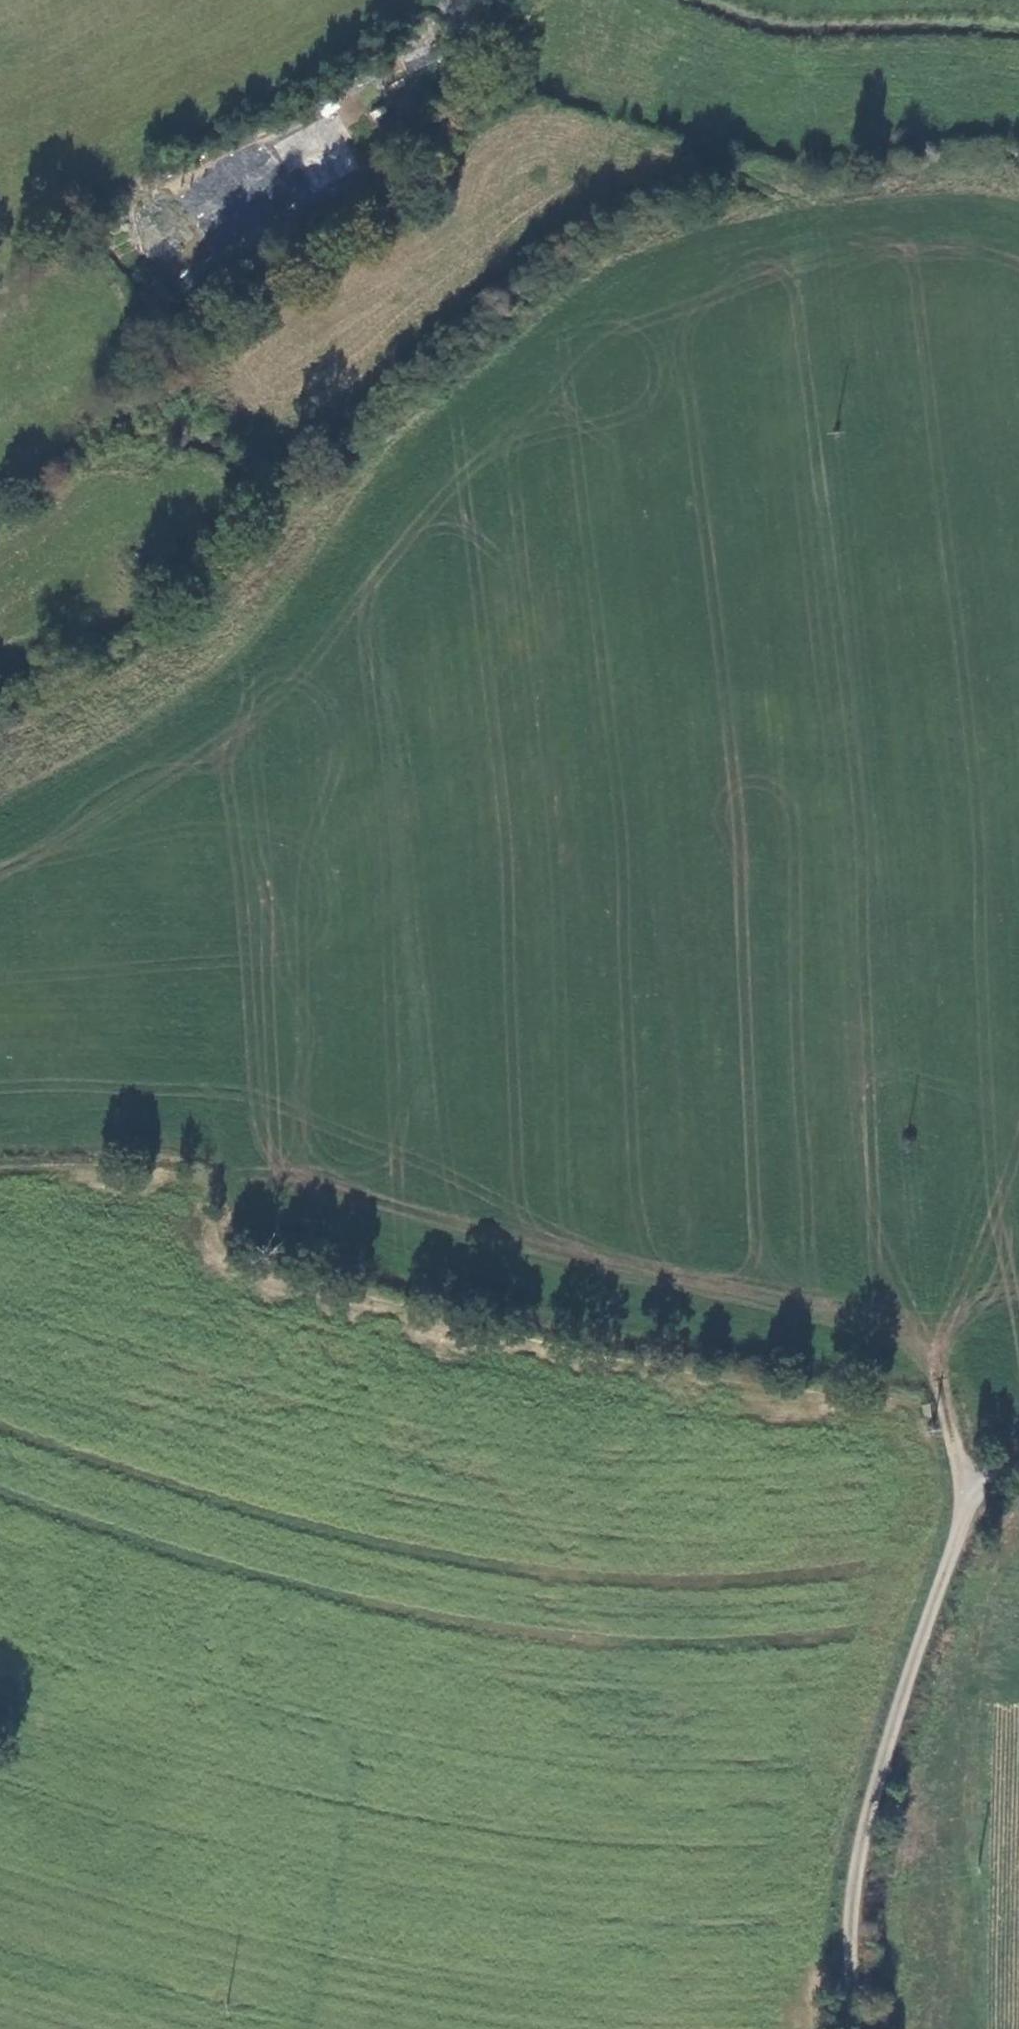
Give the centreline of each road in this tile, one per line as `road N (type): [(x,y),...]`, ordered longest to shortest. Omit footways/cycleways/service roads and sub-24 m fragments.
road 1 (unclassified): [(856,2028),(849,1927),(900,1697),(968,1502),(981,1483),(1018,1478)]
road 2 (track): [(458,0),(451,20),(404,64),(319,129),(179,188),(114,262),(0,314)]
road 3 (track): [(437,0),(404,12),(124,182)]
road 4 (track): [(968,1502),(942,1378)]

